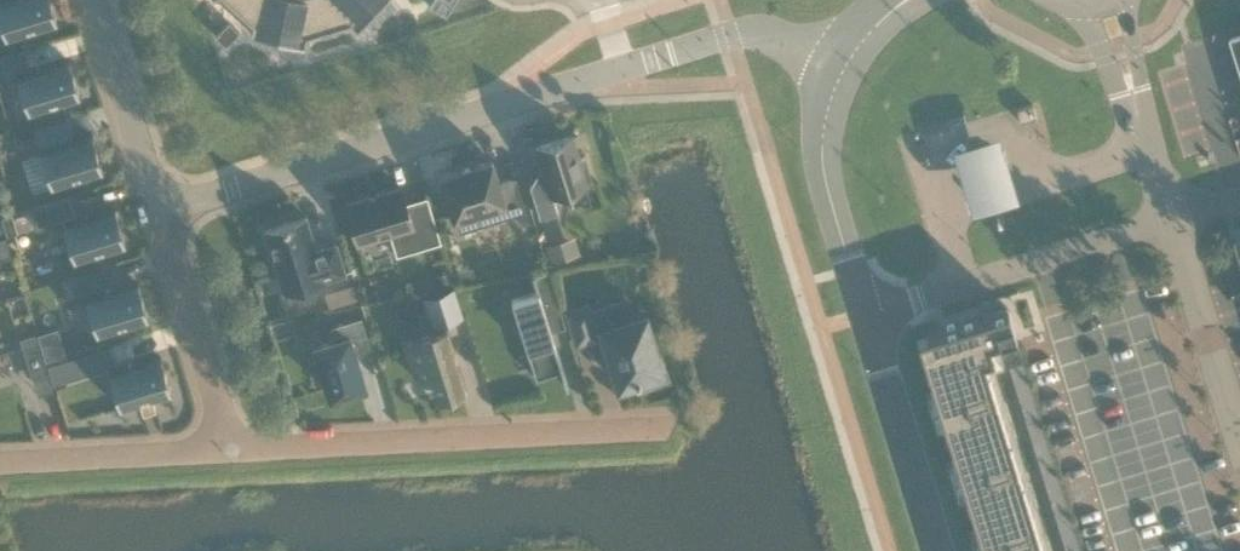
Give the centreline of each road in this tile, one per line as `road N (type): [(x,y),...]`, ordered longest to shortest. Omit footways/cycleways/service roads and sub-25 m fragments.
road 1 (unclassified): [(846,65),(771,34),(732,35),(158,210)]
road 2 (residential): [(230,451),(664,426)]
road 3 (unclassified): [(1172,221),(865,315)]
road 4 (tertiary): [(846,65),(822,148),(865,315)]
road 5 (residential): [(158,210),(230,451)]
road 6 (tertiary): [(865,315),(937,550)]
road 7 (unclassified): [(1172,221),(1239,442)]
road 8 (residential): [(0,463),(230,451)]
road 9 (unclassified): [(158,210),(91,0)]
road 10 (unclassified): [(1131,90),(1172,221)]

